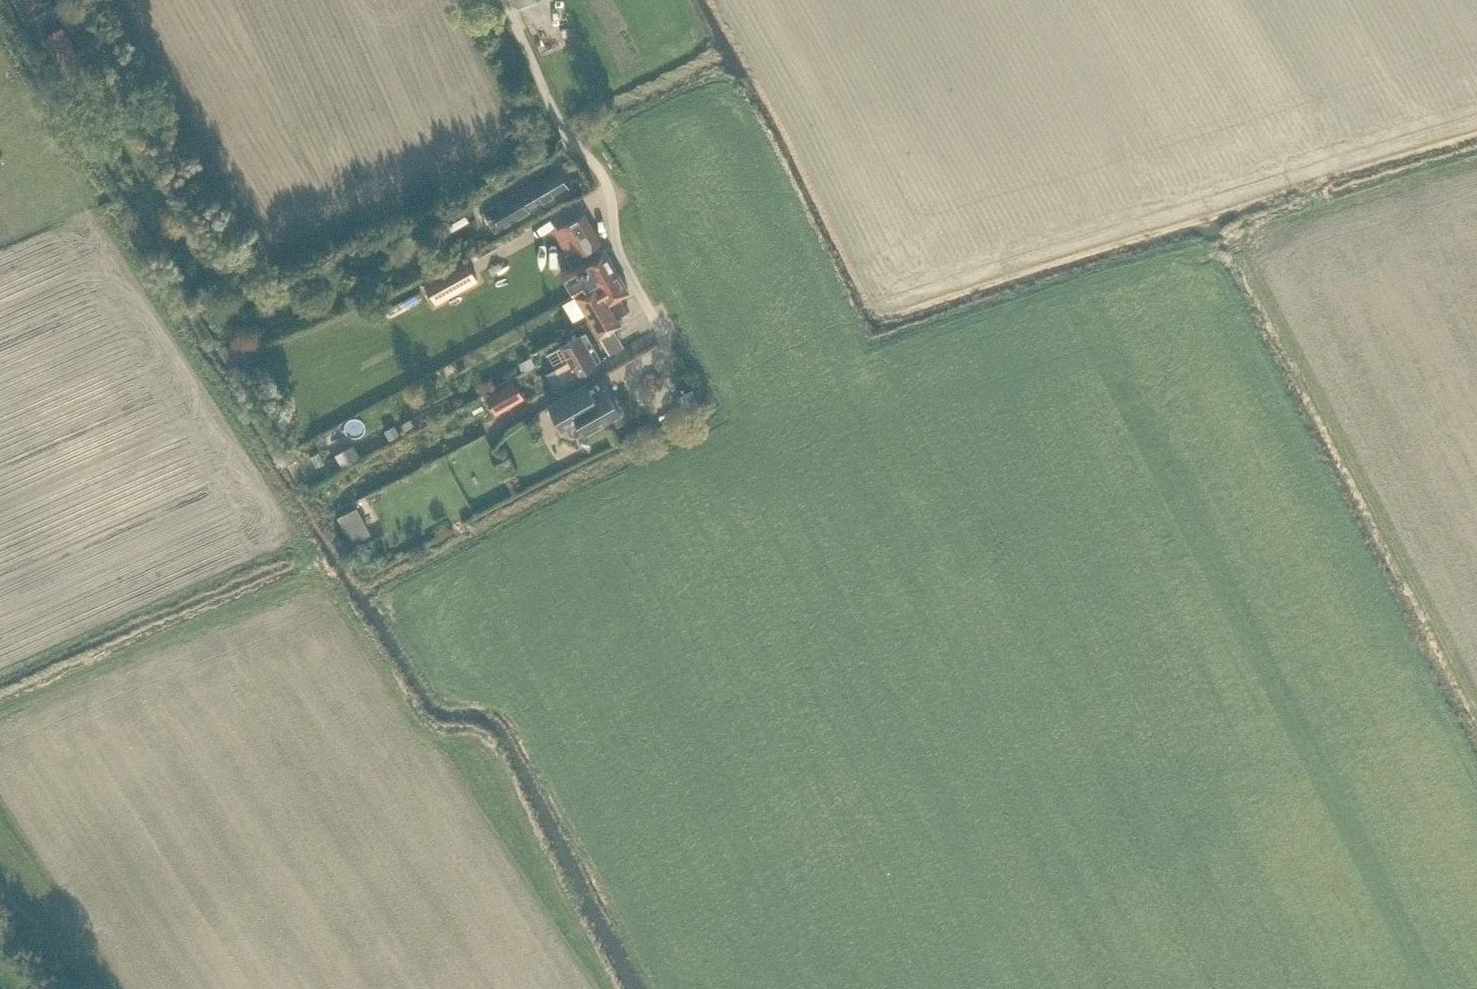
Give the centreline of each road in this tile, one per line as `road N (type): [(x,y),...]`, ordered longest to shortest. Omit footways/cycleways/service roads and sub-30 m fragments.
road 1 (residential): [(504,0),(562,133),(609,187),(619,249),(662,335)]

